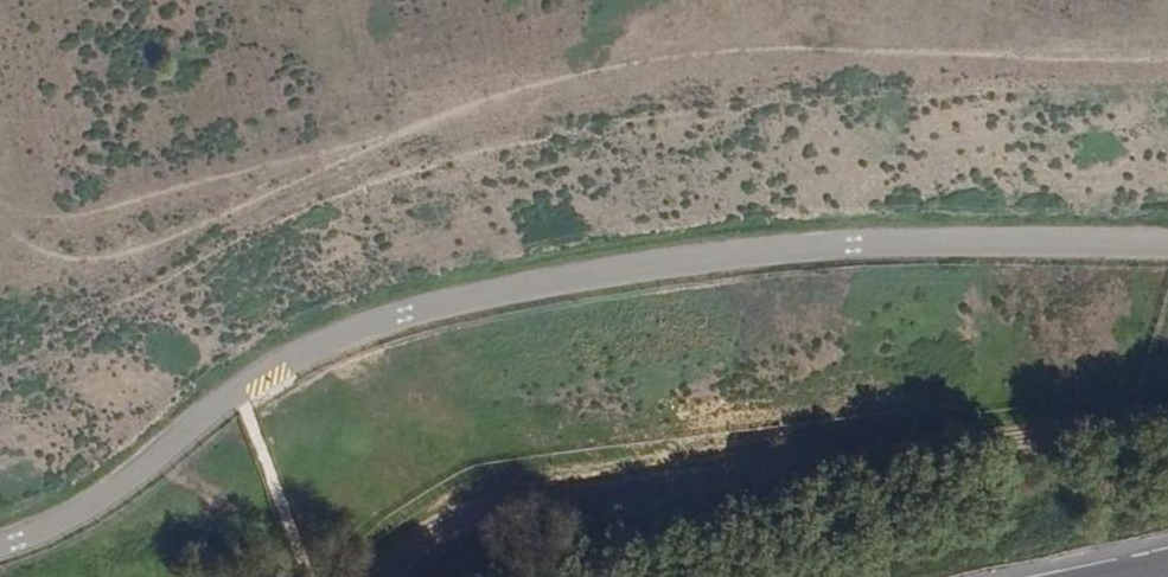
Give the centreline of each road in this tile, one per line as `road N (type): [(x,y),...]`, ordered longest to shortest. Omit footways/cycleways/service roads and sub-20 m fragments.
road 1 (unclassified): [(1167,245),(801,247),(540,282),(365,326),(300,348),(241,384),(53,533),(0,550)]

